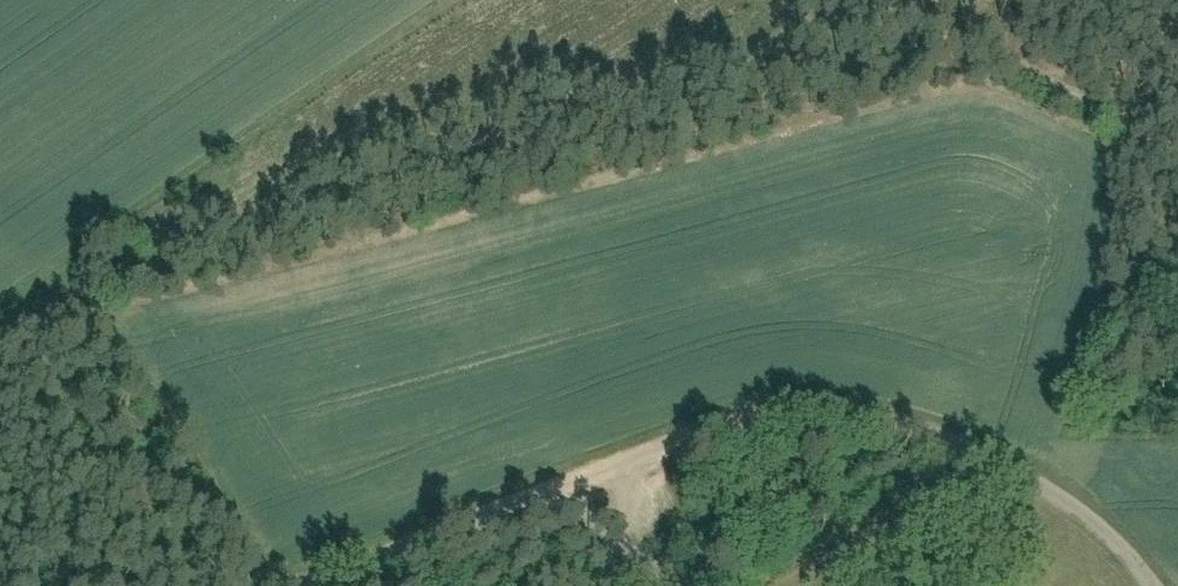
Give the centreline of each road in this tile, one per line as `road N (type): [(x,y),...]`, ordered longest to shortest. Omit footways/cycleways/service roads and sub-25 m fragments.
road 1 (residential): [(303,585),(461,523),(548,500),(587,513),(630,551)]

